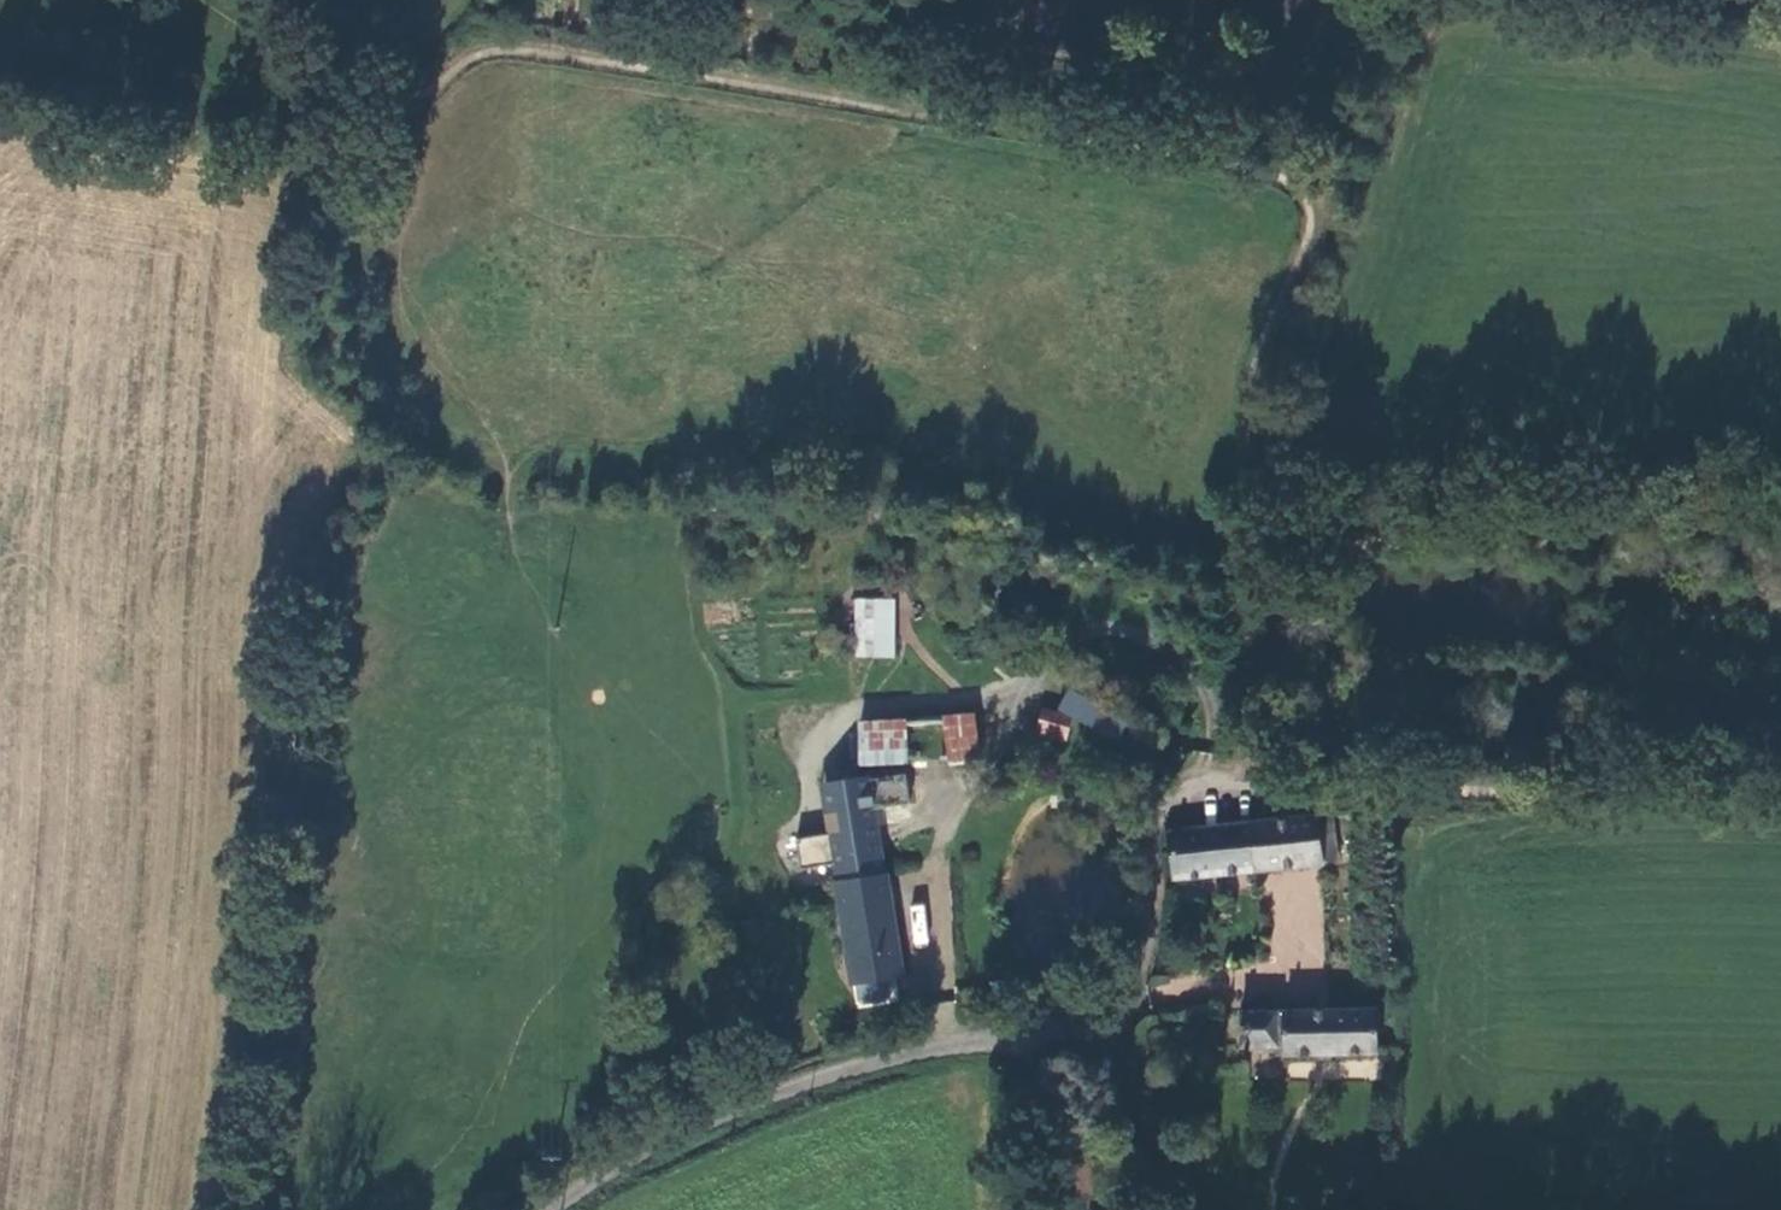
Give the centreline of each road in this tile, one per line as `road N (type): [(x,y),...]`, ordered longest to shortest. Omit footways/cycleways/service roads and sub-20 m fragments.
road 1 (unclassified): [(550,1209),(619,1163),(763,1093),(896,1056),(1050,1033),(1093,1006),(1127,972),(1151,920),(1147,832),(1161,798),(1187,784),(1251,782)]
road 2 (track): [(1251,782),(1780,801)]

